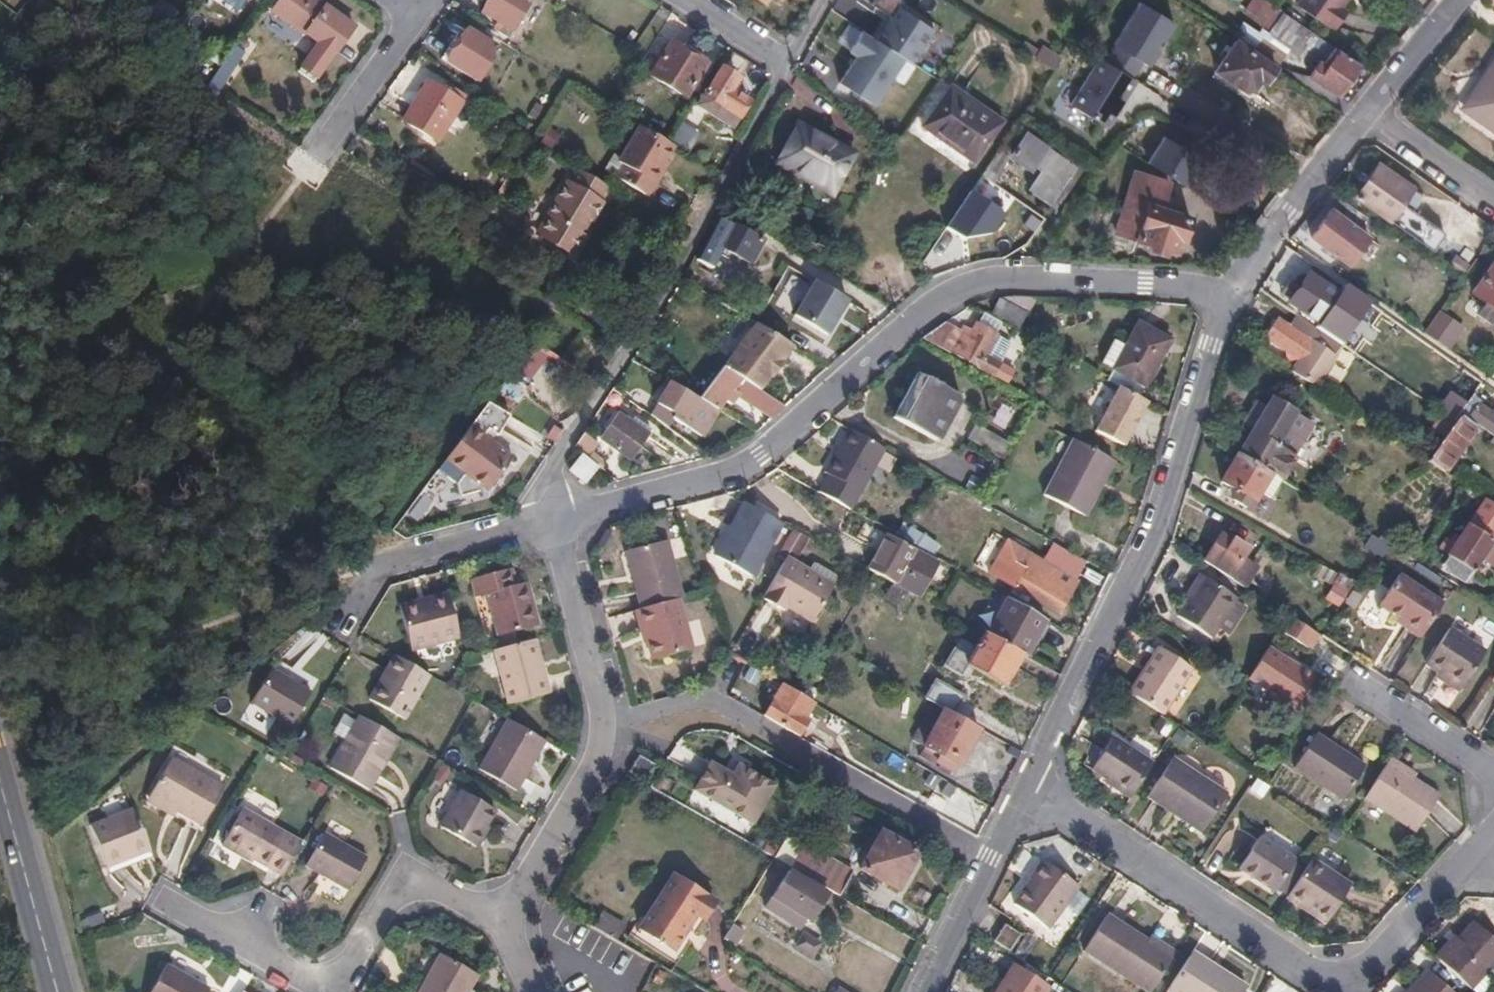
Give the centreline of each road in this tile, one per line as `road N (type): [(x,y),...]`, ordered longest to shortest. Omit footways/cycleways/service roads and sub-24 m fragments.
road 1 (residential): [(1231,288),(1033,280),(955,295),(927,310),(746,464),(553,520)]
road 2 (residential): [(1023,789),(1153,535),(1231,288)]
road 3 (residential): [(503,921),(406,871),(337,991),(167,901)]
road 4 (residential): [(1023,789),(1344,991)]
road 5 (residential): [(553,520),(387,566),(341,635)]
road 6 (residential): [(605,720),(600,762),(503,921)]
road 7 (residential): [(924,991),(1023,789)]
road 8 (primary): [(58,991),(0,779)]
road 9 (residential): [(1368,118),(1231,288)]
road 10 (residential): [(553,520),(605,720)]
road 11 (residential): [(1350,991),(1477,859)]
road 12 (residential): [(306,157),(417,16)]
road 13 (residential): [(1493,773),(1355,688)]
road 14 (residential): [(605,720),(714,699),(737,660)]
road 15 (residential): [(1493,206),(1368,118)]
road 16 (residential): [(1461,0),(1368,118)]

